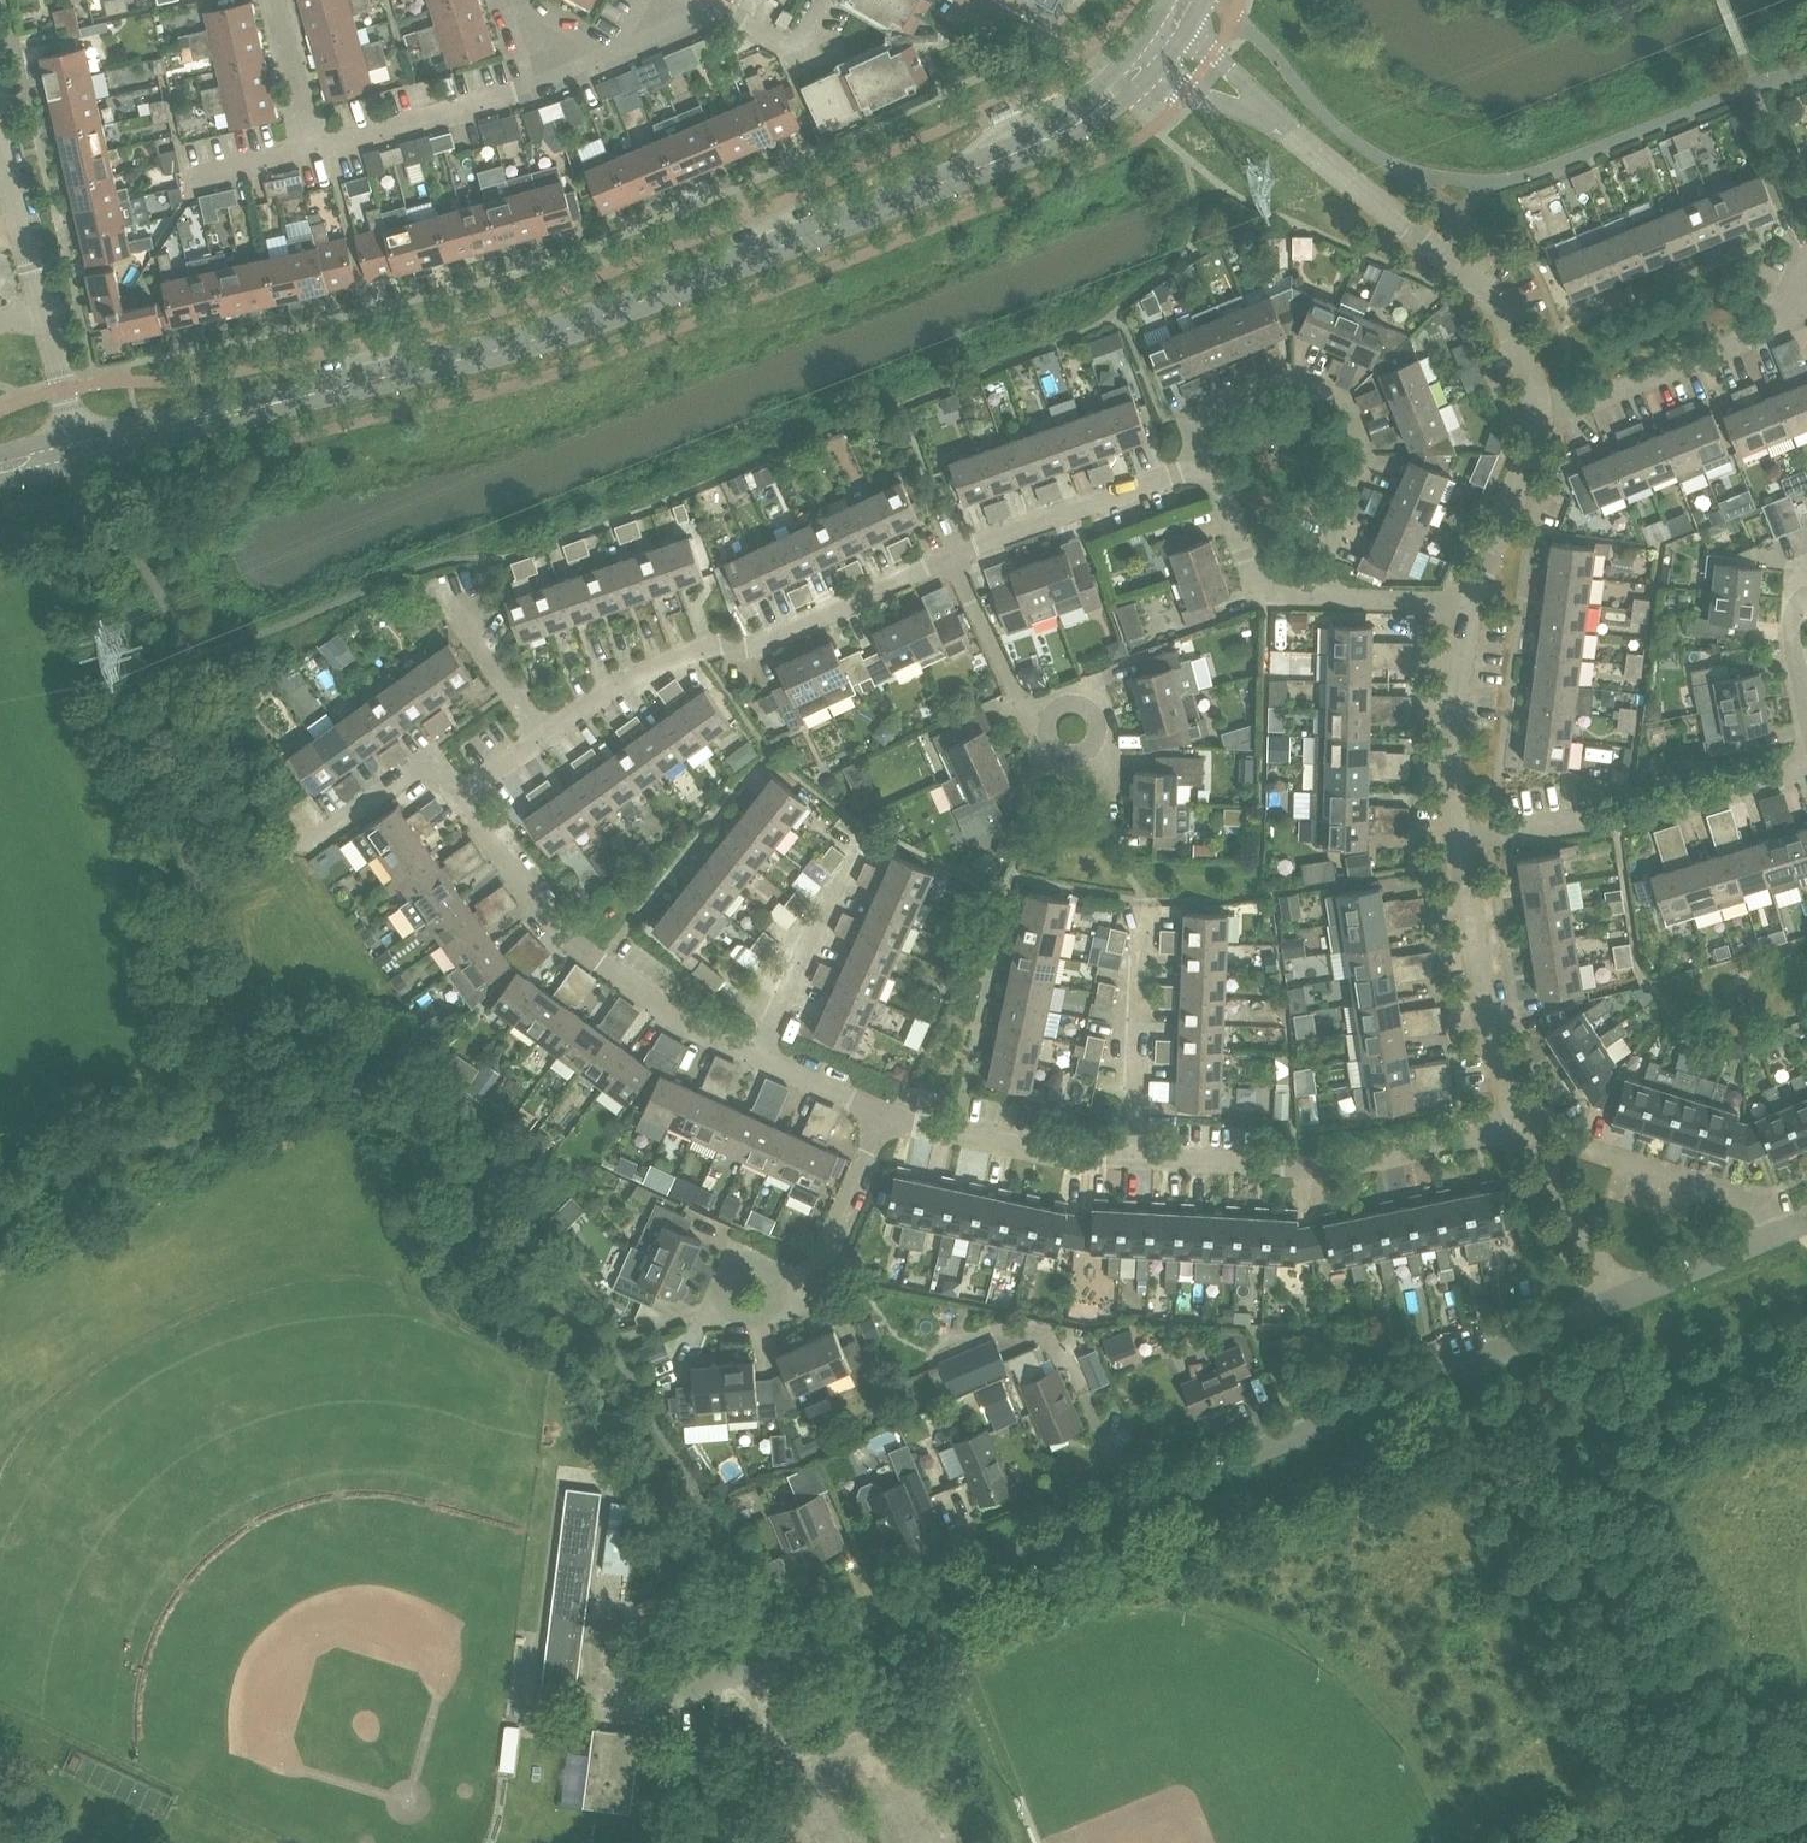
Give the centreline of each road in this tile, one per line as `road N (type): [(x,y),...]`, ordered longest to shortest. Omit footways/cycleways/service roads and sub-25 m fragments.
road 1 (unclassified): [(669,1699),(1620,1298)]
road 2 (tertiary): [(1009,157),(529,342),(190,422)]
road 3 (unclassified): [(1537,423),(1532,380),(1482,287),(1180,52)]
road 4 (residential): [(544,737),(622,679),(712,643),(754,647),(950,555)]
road 5 (residential): [(1308,598),(1365,453),(1345,399),(1292,377),(1196,415),(1193,471)]
road 6 (residential): [(759,1057),(686,1023),(555,929),(460,797)]
road 7 (residential): [(1524,1129),(1329,1167),(1136,1158)]
road 8 (residential): [(1459,840),(1642,819),(1806,774)]
road 9 (unclassified): [(1524,1129),(1486,1018),(1459,840)]
road 10 (residential): [(1537,423),(1806,314)]
road 11 (residential): [(1136,1158),(1147,900)]
road 12 (residential): [(950,555),(1193,471)]
road 13 (residential): [(313,148),(514,92),(552,63)]
road 14 (residential): [(1136,1158),(1055,1154),(885,1115)]
road 15 (residential): [(759,1057),(867,829)]
road 16 (unclassified): [(1459,840),(1450,751),(1474,602)]
road 17 (residential): [(1021,708),(1033,768),(1112,769),(1114,727),(1096,680)]
road 18 (residential): [(1796,1224),(1751,1197),(1586,1147)]
road 19 (residential): [(799,1277),(738,1250),(713,1304),(751,1320),(786,1306)]
road 20 (tertiary): [(1009,157),(1084,135),(1180,52)]
road 21 (residential): [(460,797),(432,758),(304,848)]
road 22 (unclassified): [(1620,1298),(1524,1129)]
road 23 (residential): [(1193,471),(1222,491),(1261,596),(1308,598)]
road 24 (unclassified): [(1620,1298),(1796,1224)]
road 25 (tertiary): [(1150,31),(1070,113),(1009,157)]
road 26 (unclassified): [(1474,602),(1537,423)]
road 27 (residential): [(799,1277),(818,1266),(885,1115)]
road 28 (residential): [(544,737),(443,592)]
road 29 (residential): [(1021,708),(950,555)]
road 30 (residential): [(1308,598),(1474,602)]
road 31 (residential): [(41,308),(0,150)]
road 32 (residential): [(313,148),(275,0)]
road 33 (residential): [(709,0),(793,50),(820,8)]
road 34 (residential): [(885,1115),(759,1057)]
road 35 (residential): [(182,180),(313,148)]
road 36 (residential): [(72,435),(41,308)]
road 37 (tertiary): [(78,464),(166,441),(190,422)]
road 38 (tertiary): [(190,422),(162,416),(72,435)]

